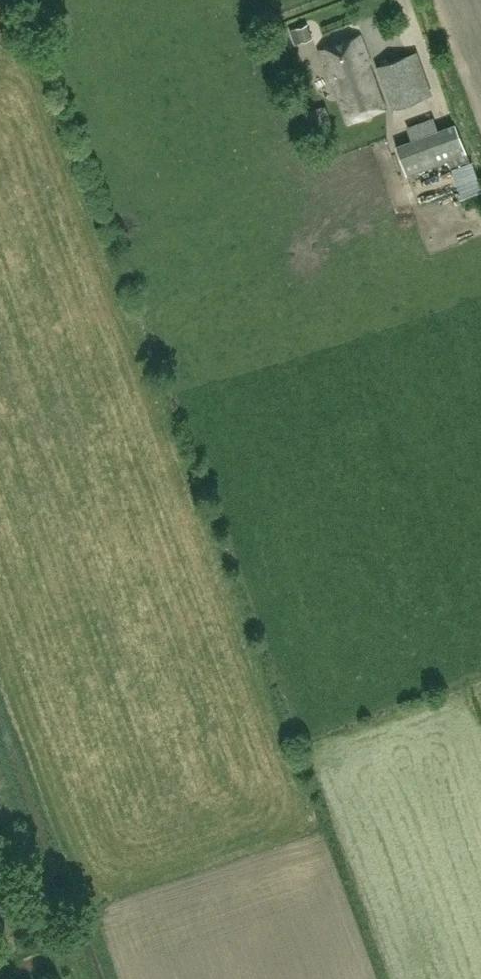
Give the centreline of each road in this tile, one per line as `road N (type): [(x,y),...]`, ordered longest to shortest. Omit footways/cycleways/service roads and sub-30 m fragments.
road 1 (track): [(431,0),(480,133)]

